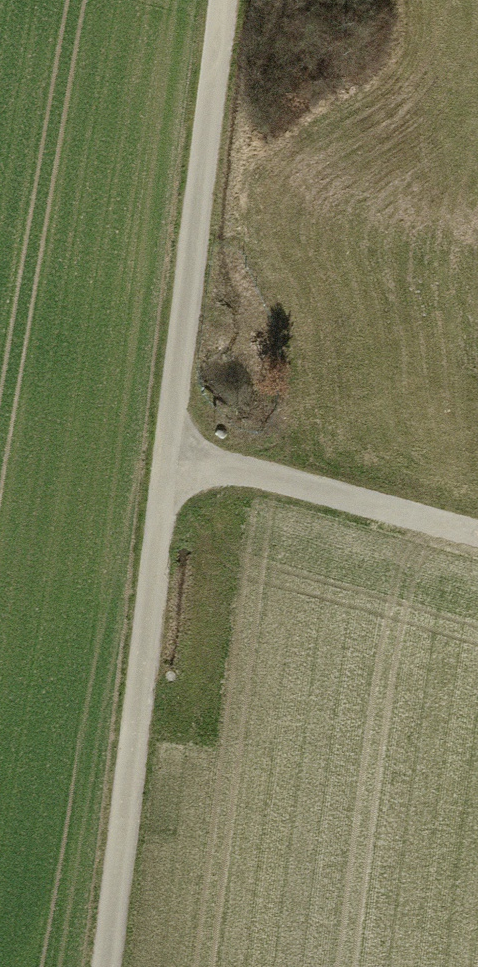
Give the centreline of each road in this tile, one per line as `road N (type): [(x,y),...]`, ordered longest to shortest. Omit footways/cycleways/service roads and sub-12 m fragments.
road 1 (track): [(224,0),(107,966)]
road 2 (track): [(169,452),(477,540)]

